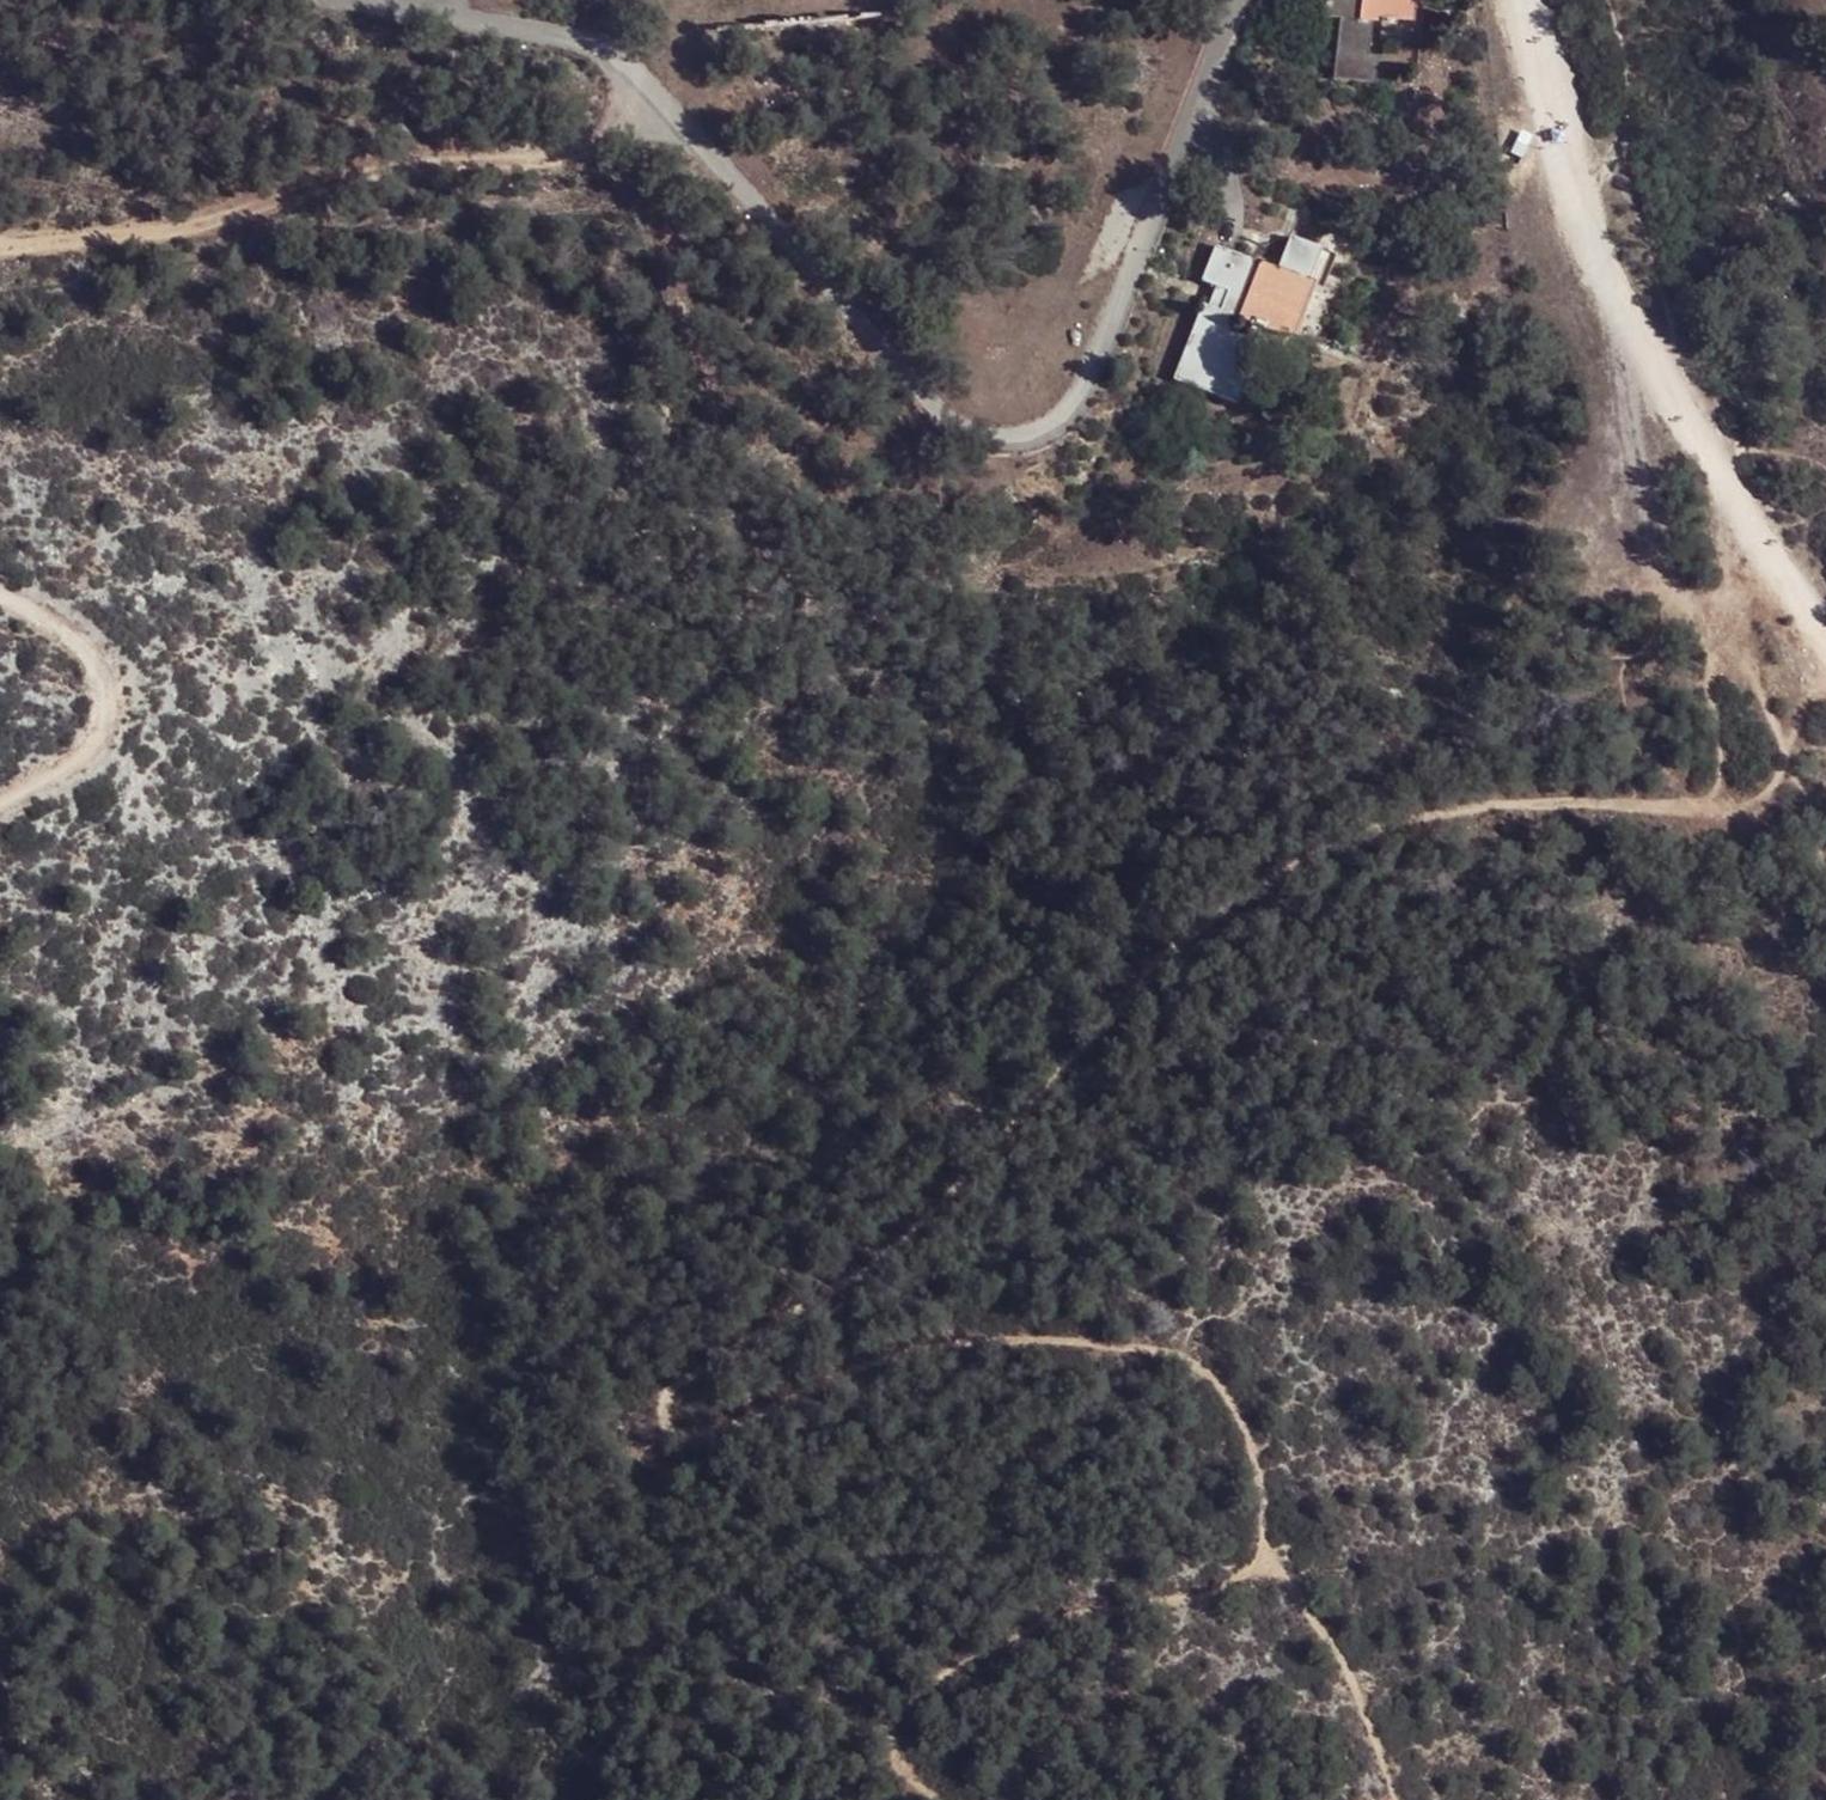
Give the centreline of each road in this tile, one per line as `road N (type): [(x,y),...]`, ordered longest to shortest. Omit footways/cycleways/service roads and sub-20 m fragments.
road 1 (track): [(1525,0),(1584,234),(1732,501),(1825,640)]
road 2 (track): [(430,24),(433,52),(389,120),(331,183),(198,227),(0,247)]
road 3 (track): [(0,587),(79,641),(98,694),(91,753),(0,795)]

